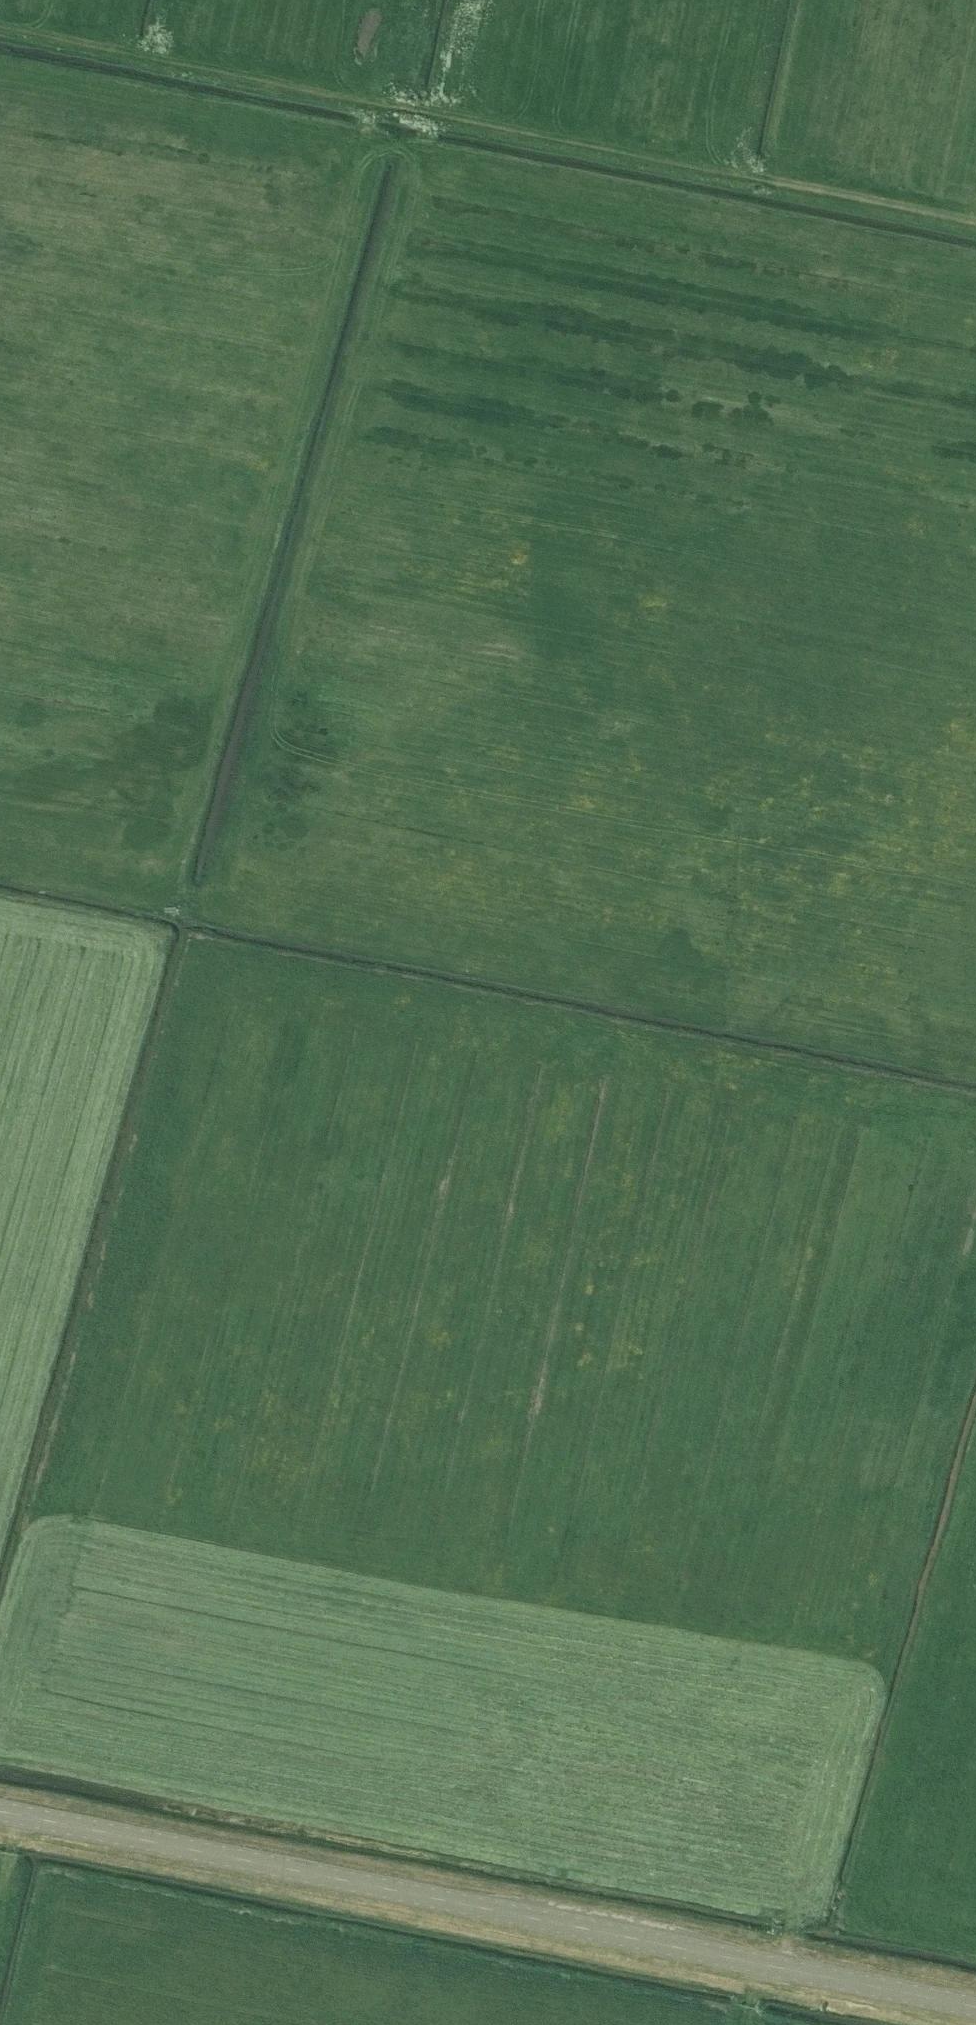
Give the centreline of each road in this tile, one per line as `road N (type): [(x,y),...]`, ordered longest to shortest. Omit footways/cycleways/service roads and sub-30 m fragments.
road 1 (secondary): [(0,1810),(975,2005)]
road 2 (track): [(975,222),(390,101)]

